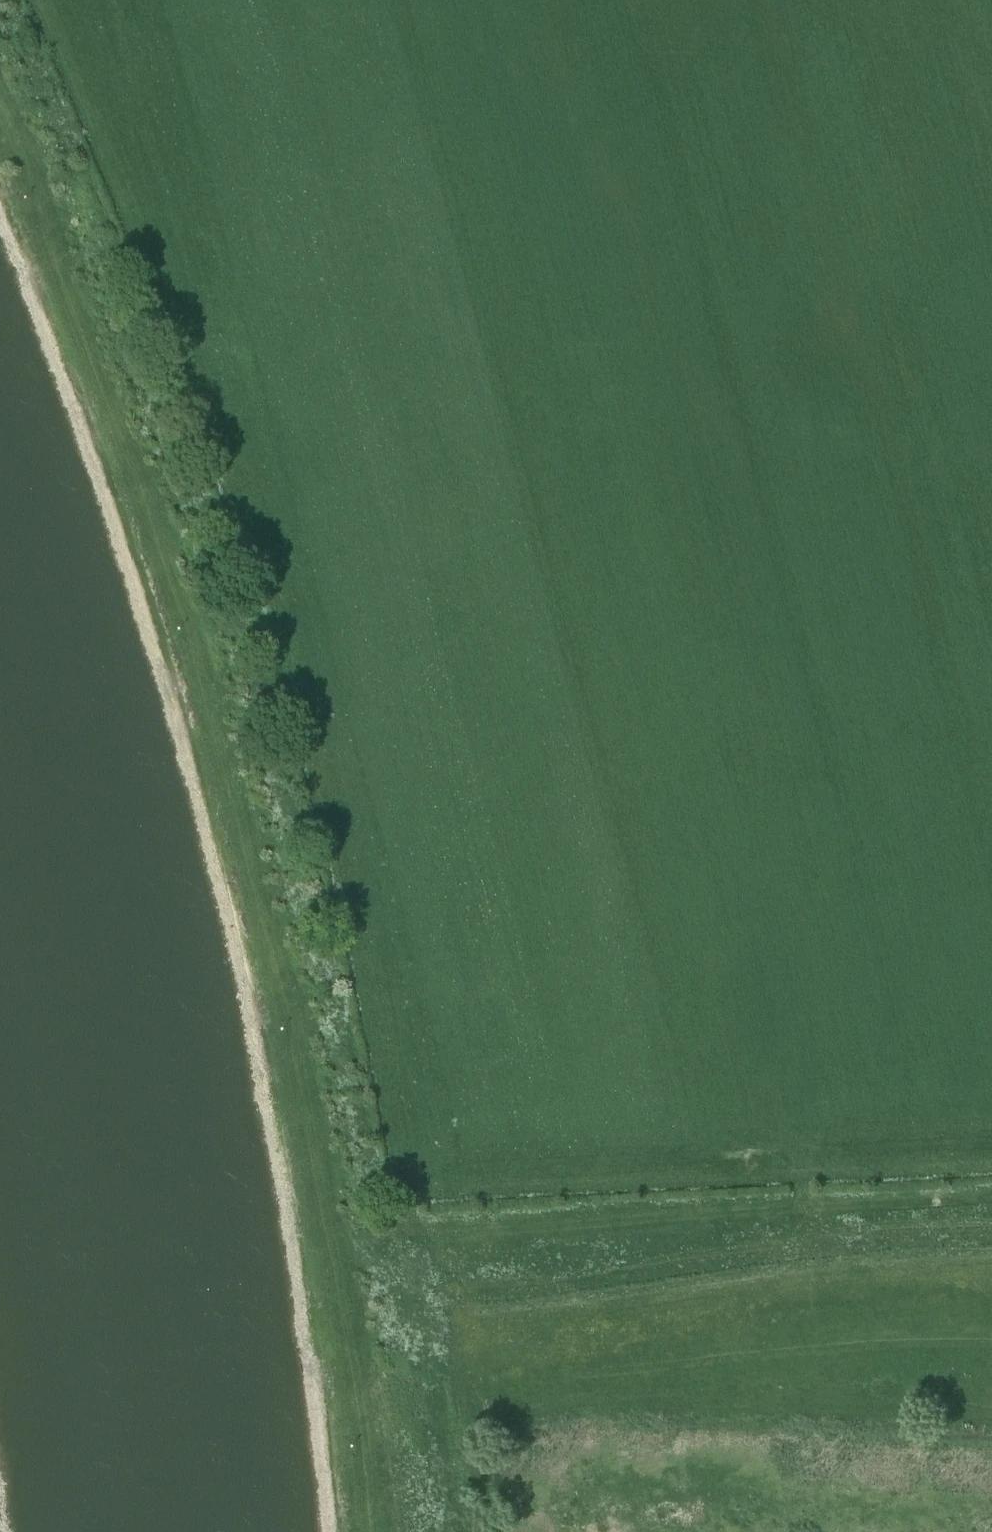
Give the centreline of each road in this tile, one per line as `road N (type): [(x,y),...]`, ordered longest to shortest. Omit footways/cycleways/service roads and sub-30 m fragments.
road 1 (track): [(501,1222),(991,1197)]

